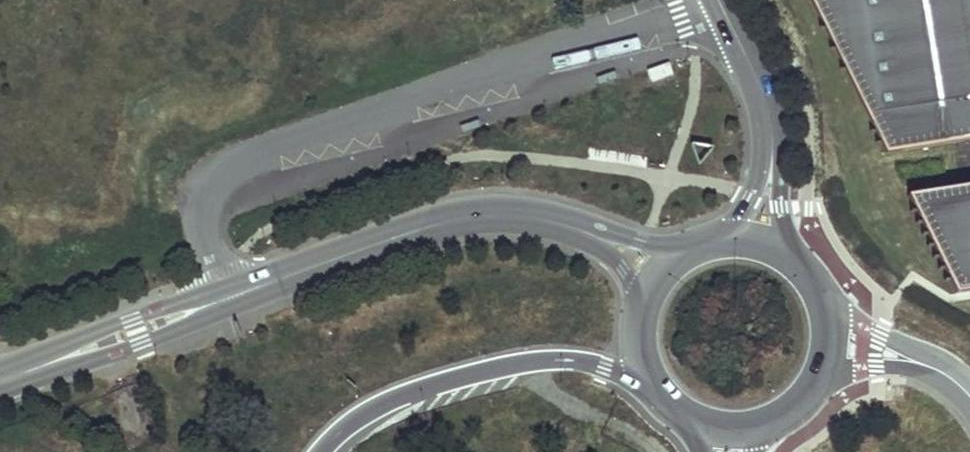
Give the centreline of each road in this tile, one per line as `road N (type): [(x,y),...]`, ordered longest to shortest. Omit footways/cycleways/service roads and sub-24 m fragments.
road 1 (tertiary): [(575,228),(512,214),(449,220),(0,381)]
road 2 (motorway): [(324,451),(379,406),(437,381),(523,361),(605,365),(653,385)]
road 3 (tertiary): [(718,0),(769,114),(773,154)]
road 4 (residential): [(951,380),(829,307)]
road 5 (residential): [(822,376),(894,363),(951,380)]

